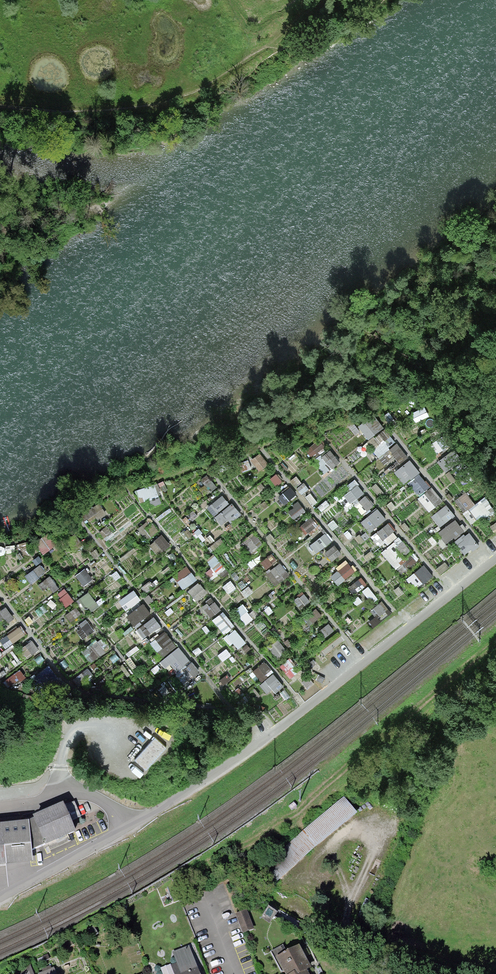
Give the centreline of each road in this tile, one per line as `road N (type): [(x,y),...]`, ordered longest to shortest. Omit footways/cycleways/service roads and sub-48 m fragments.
road 1 (residential): [(0,901),(135,828),(320,699),(495,558)]

